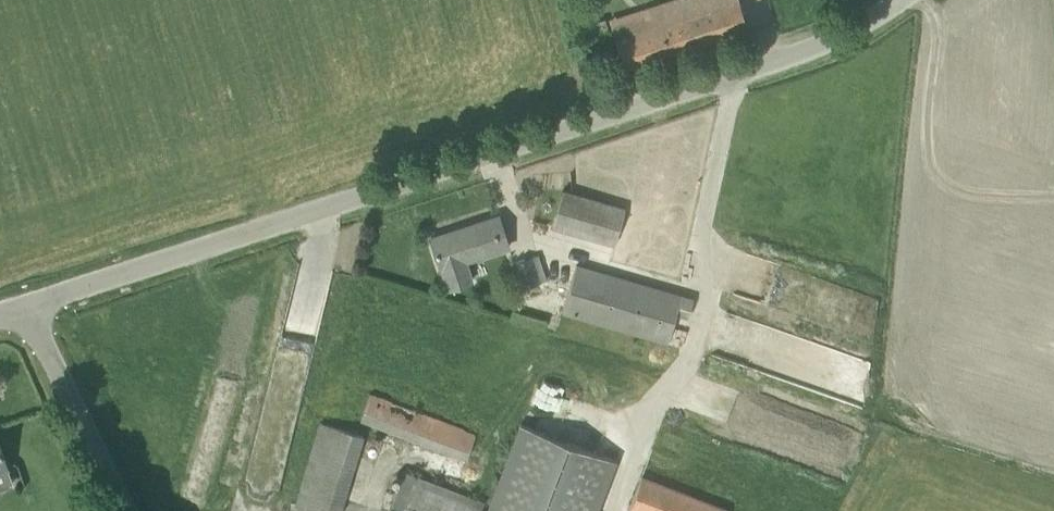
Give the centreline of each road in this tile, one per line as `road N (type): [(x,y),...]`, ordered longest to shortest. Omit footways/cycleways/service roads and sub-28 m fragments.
road 1 (unclassified): [(25,305),(849,36),(899,0)]
road 2 (unclassified): [(131,510),(25,305)]

